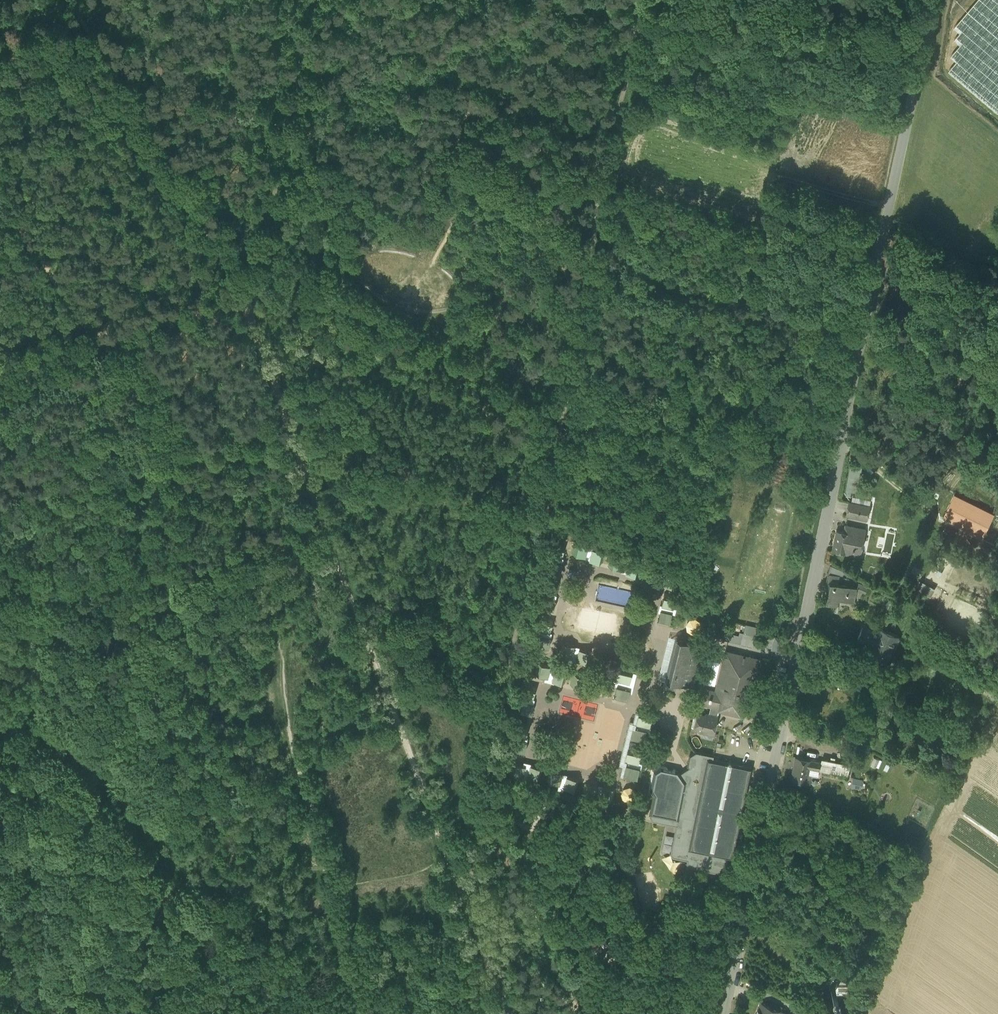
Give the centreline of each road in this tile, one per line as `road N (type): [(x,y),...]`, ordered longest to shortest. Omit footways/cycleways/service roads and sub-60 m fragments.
road 1 (residential): [(935,0),(727,1013)]
road 2 (track): [(647,0),(461,892)]
road 3 (track): [(247,308),(461,892)]
road 4 (track): [(247,308),(62,0)]
road 5 (track): [(314,0),(247,308)]
road 6 (track): [(0,184),(97,347)]
road 7 (track): [(97,347),(247,308)]
road 8 (track): [(461,892),(508,1013)]

